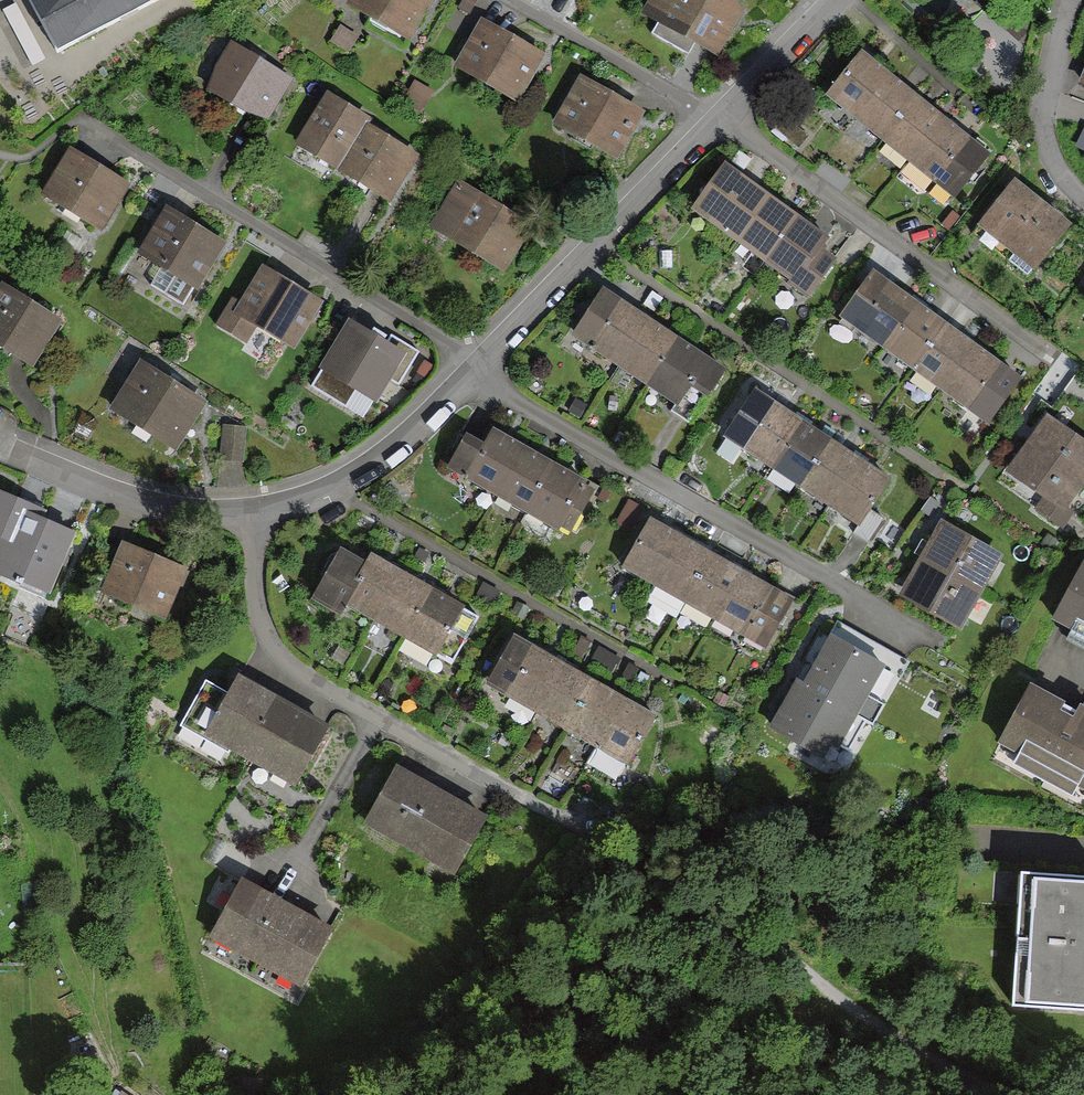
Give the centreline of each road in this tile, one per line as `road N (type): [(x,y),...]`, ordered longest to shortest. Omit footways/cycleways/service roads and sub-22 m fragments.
road 1 (residential): [(936,642),(476,371)]
road 2 (residential): [(83,117),(485,362)]
road 3 (residential): [(259,521),(263,610),(280,655),(340,699),(568,821)]
road 4 (residential): [(969,486),(599,247)]
road 5 (residential): [(723,120),(1051,355)]
road 6 (track): [(671,921),(613,939),(559,980),(507,1038),(415,1094)]
road 7 (residential): [(476,371),(384,462),(338,491),(259,521)]
road 8 (residential): [(259,521),(155,507),(11,454)]
road 9 (residential): [(512,0),(723,120)]
road 10 (unclassified): [(1083,203),(1054,169),(1043,122),(1065,0)]
road 11 (residential): [(723,120),(599,247)]
road 12 (residential): [(839,0),(723,120)]
road 13 (residential): [(599,247),(485,362)]
road 14 (track): [(568,821),(671,921)]

